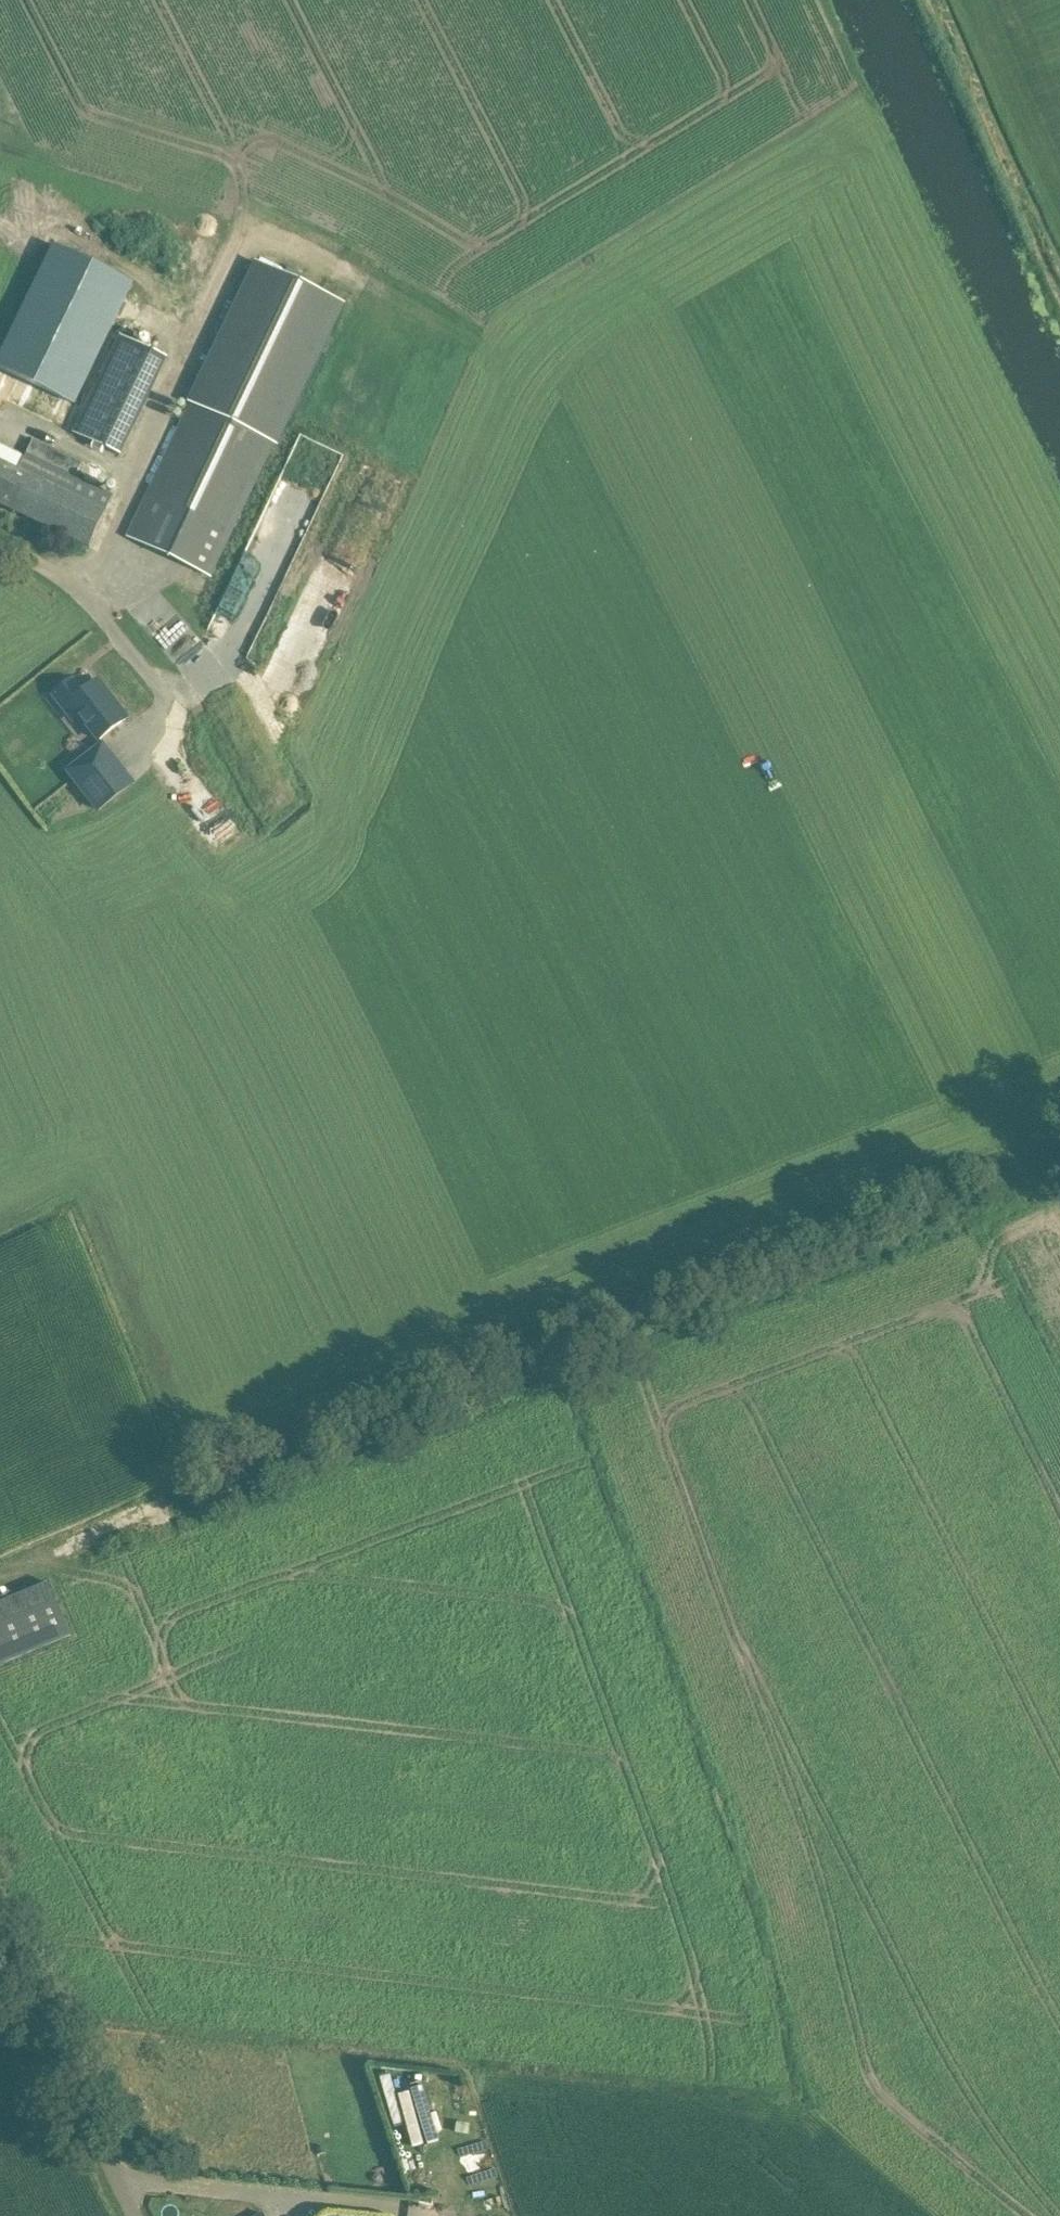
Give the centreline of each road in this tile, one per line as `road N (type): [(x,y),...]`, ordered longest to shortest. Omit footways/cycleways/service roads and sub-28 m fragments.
road 1 (unclassified): [(129,2215),(0,1964)]
road 2 (unclassified): [(168,704),(57,578),(0,550)]

